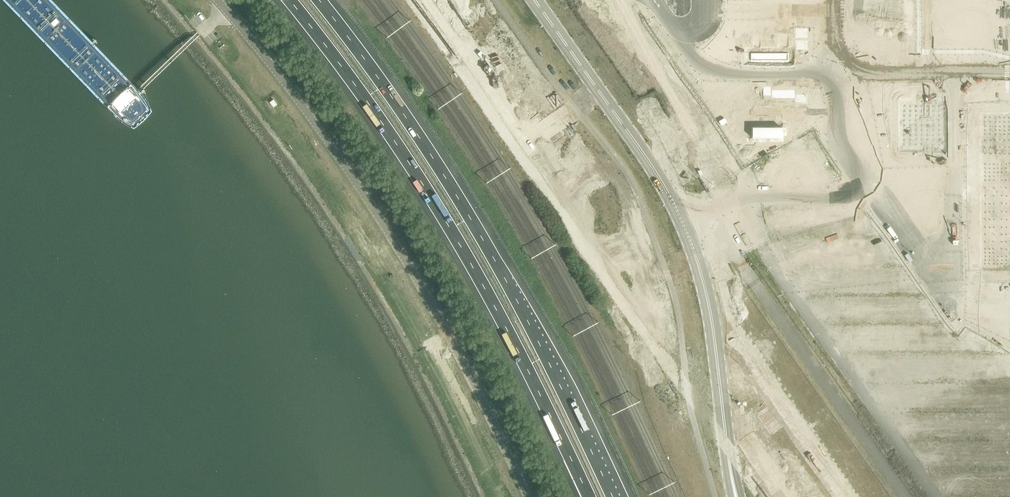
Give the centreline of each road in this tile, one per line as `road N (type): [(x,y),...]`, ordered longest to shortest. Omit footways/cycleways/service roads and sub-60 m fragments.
road 1 (unclassified): [(528,496),(396,242),(218,0)]
road 2 (motorway): [(289,0),(438,207),(588,496)]
road 3 (motorway): [(613,496),(460,200),(319,0)]
road 4 (unclassified): [(736,496),(712,321),(679,216),(533,0)]

